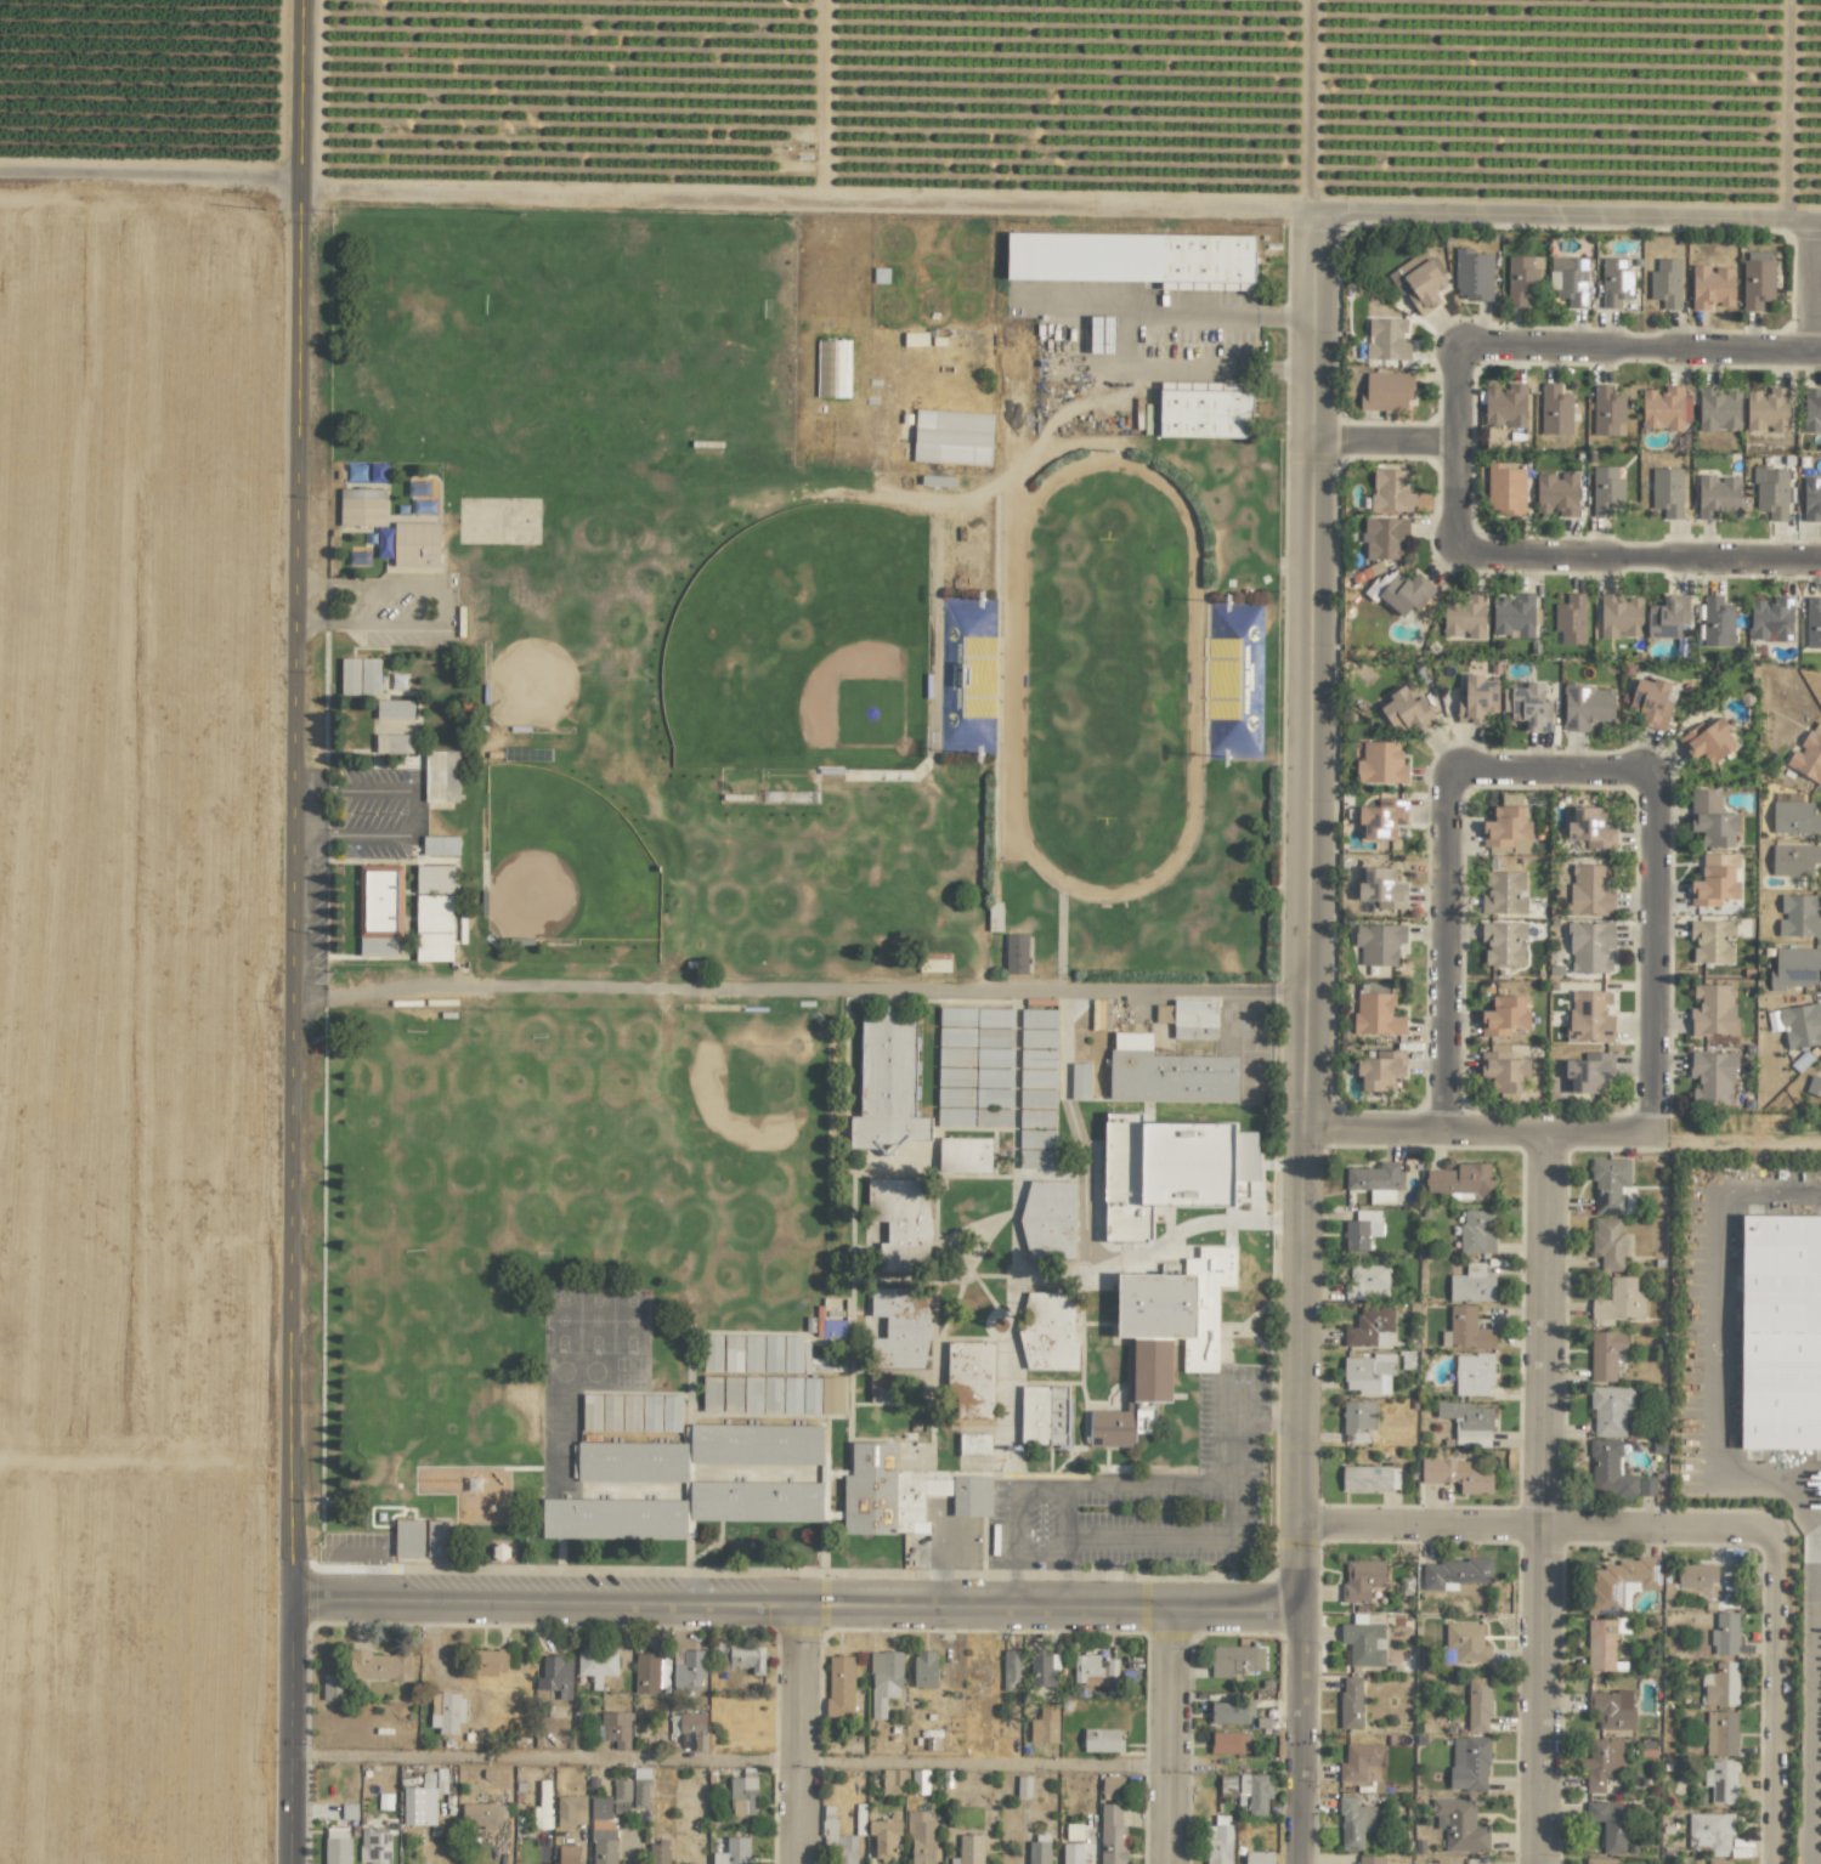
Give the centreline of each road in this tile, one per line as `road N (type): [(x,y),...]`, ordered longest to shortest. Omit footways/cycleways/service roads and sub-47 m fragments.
road 1 (tertiary): [(305,0),(295,1863)]
road 2 (residential): [(0,181),(1284,205),(1312,217)]
road 3 (residential): [(296,1604),(1305,1626)]
road 4 (residential): [(1312,1135),(1312,217)]
road 5 (residential): [(1545,1863),(1557,1133)]
road 6 (residential): [(1310,1863),(1305,1626),(1312,1135)]
road 7 (residential): [(1312,217),(1820,227)]
road 8 (residential): [(1771,1532),(1307,1528)]
road 9 (residential): [(1446,1134),(1447,772)]
road 10 (residential): [(1658,772),(1659,1133)]
road 11 (residential): [(1820,346),(1461,347)]
road 12 (residential): [(1467,557),(1820,560)]
road 13 (residential): [(1659,1133),(1312,1135)]
road 14 (residential): [(1771,1532),(1773,1863)]
road 15 (residential): [(804,1863),(808,1614)]
road 16 (residential): [(1174,1863),(1176,1625)]
road 17 (residential): [(1461,347),(1450,366),(1453,539),(1467,557)]
road 18 (residential): [(1447,772),(1658,772)]
road 19 (residential): [(1311,438),(1453,441)]

